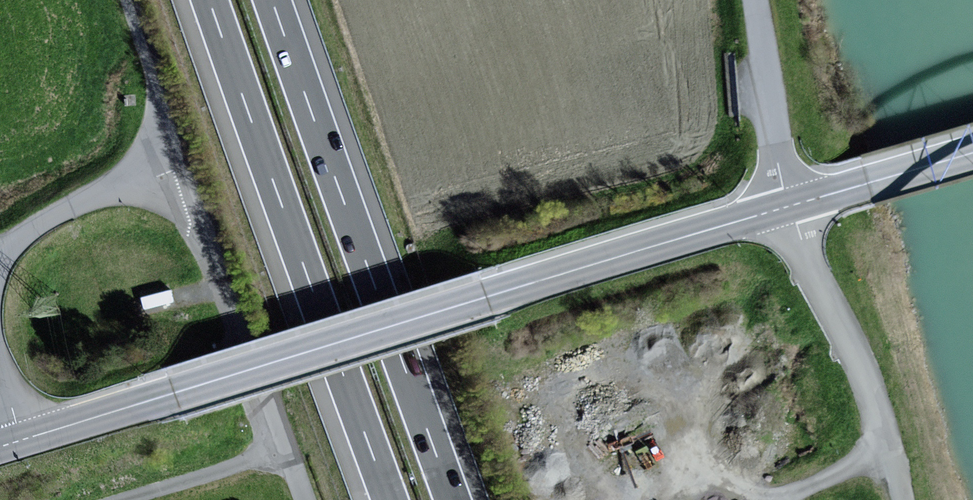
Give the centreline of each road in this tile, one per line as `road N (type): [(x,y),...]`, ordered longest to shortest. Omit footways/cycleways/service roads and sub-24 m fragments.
road 1 (tertiary): [(18,443),(789,208)]
road 2 (motorway): [(453,499),(273,0)]
road 3 (motorway): [(209,0),(389,499)]
road 4 (unclassified): [(789,208),(858,359),(899,499)]
road 5 (unclassified): [(285,449),(181,166)]
road 6 (tertiary): [(0,262),(52,218),(181,166)]
road 7 (tertiary): [(789,208),(972,153)]
road 8 (unclassified): [(181,166),(127,0)]
road 9 (unclassified): [(285,449),(122,499)]

